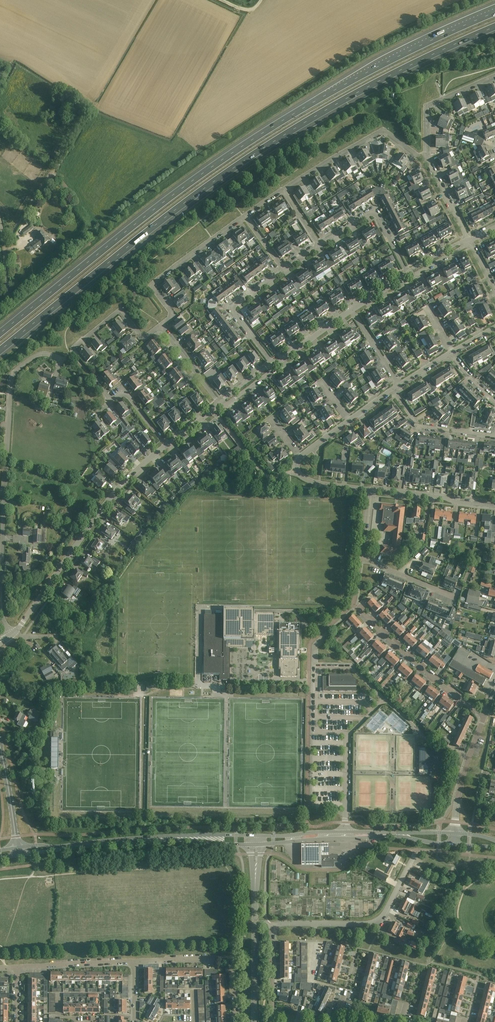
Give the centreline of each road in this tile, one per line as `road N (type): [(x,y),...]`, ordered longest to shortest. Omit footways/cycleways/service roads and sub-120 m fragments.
road 1 (motorway): [(0,350),(158,223),(280,138),(494,27)]
road 2 (motorway): [(494,12),(277,124),(154,209),(0,334)]
road 3 (residential): [(0,605),(12,377),(36,355),(71,354)]
road 4 (residential): [(272,1021),(274,927),(377,922),(417,850)]
road 5 (residential): [(13,634),(116,491),(167,445)]
road 6 (secondary): [(454,833),(255,835)]
road 7 (secondary): [(262,844),(392,836),(453,844)]
road 8 (residential): [(485,716),(356,607)]
road 9 (residential): [(427,159),(384,130),(283,189)]
road 10 (residential): [(245,216),(153,284),(172,313),(161,327)]
road 11 (residential): [(135,961),(230,960),(235,1021)]
road 12 (residential): [(318,246),(378,214),(408,274)]
road 13 (residential): [(273,366),(235,311),(284,269)]
road 14 (residential): [(494,76),(426,105),(427,159)]
road 15 (residential): [(494,507),(369,490)]
road 16 (residential): [(454,833),(463,774),(485,716)]
road 17 (residential): [(494,436),(417,425),(392,389)]
road 18 (residential): [(254,1021),(255,900)]
road 19 (residential): [(161,327),(139,335),(120,311),(71,354)]

